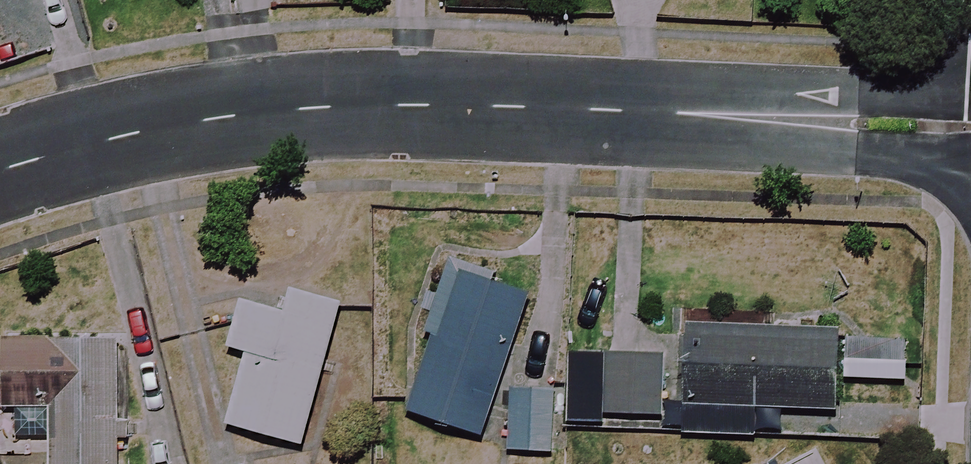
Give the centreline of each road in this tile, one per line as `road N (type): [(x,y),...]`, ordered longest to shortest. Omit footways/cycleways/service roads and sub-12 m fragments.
road 1 (residential): [(0,171),(117,137),(318,107),(479,105),(970,131)]

